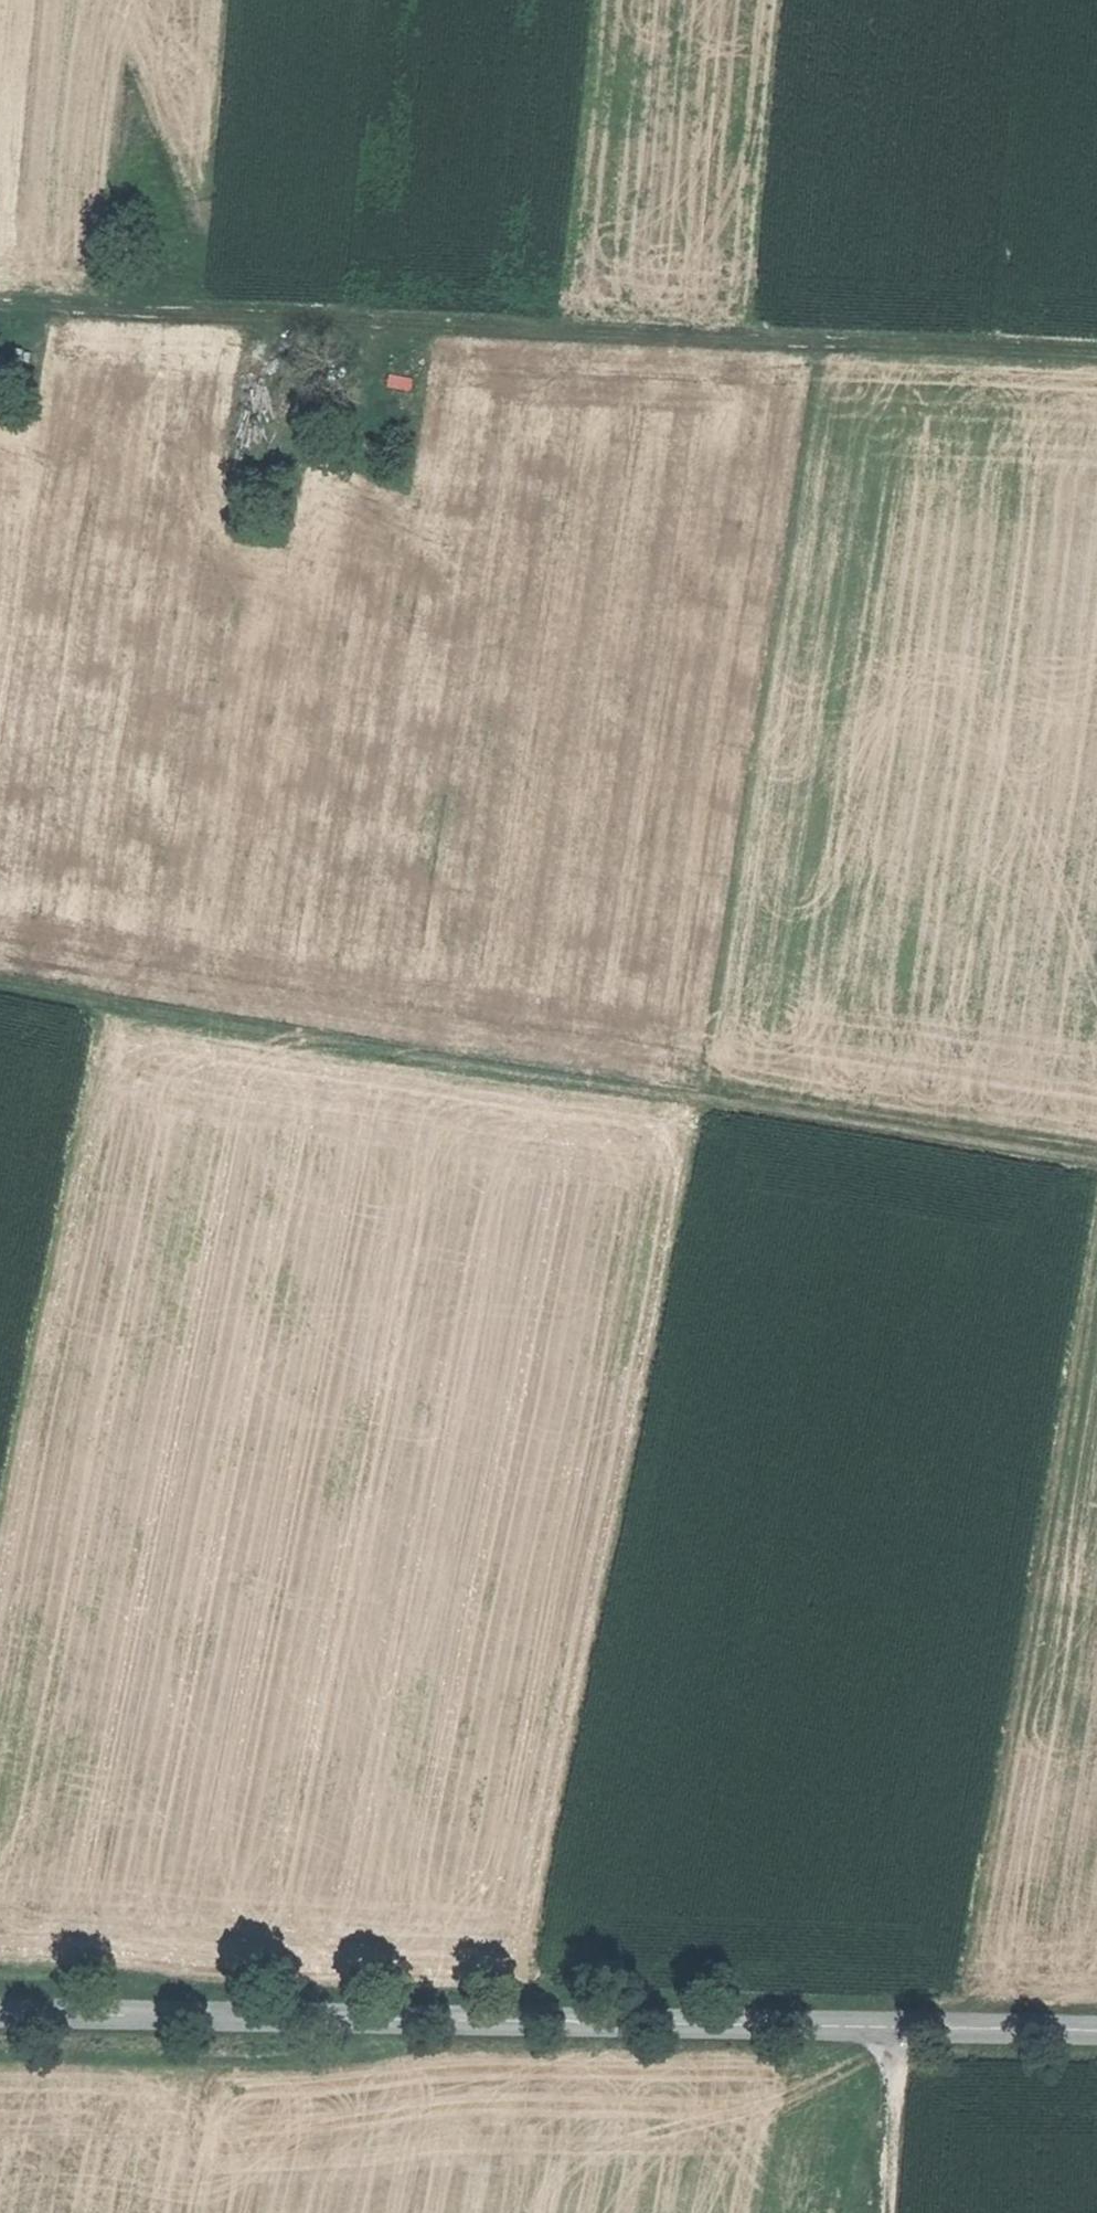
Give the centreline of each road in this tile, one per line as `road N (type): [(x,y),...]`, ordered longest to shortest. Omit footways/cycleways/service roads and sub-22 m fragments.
road 1 (track): [(0,993),(1096,1165)]
road 2 (track): [(1096,361),(0,312)]
road 3 (tertiary): [(0,2019),(1096,2039)]
road 4 (track): [(888,2212),(901,2036)]

